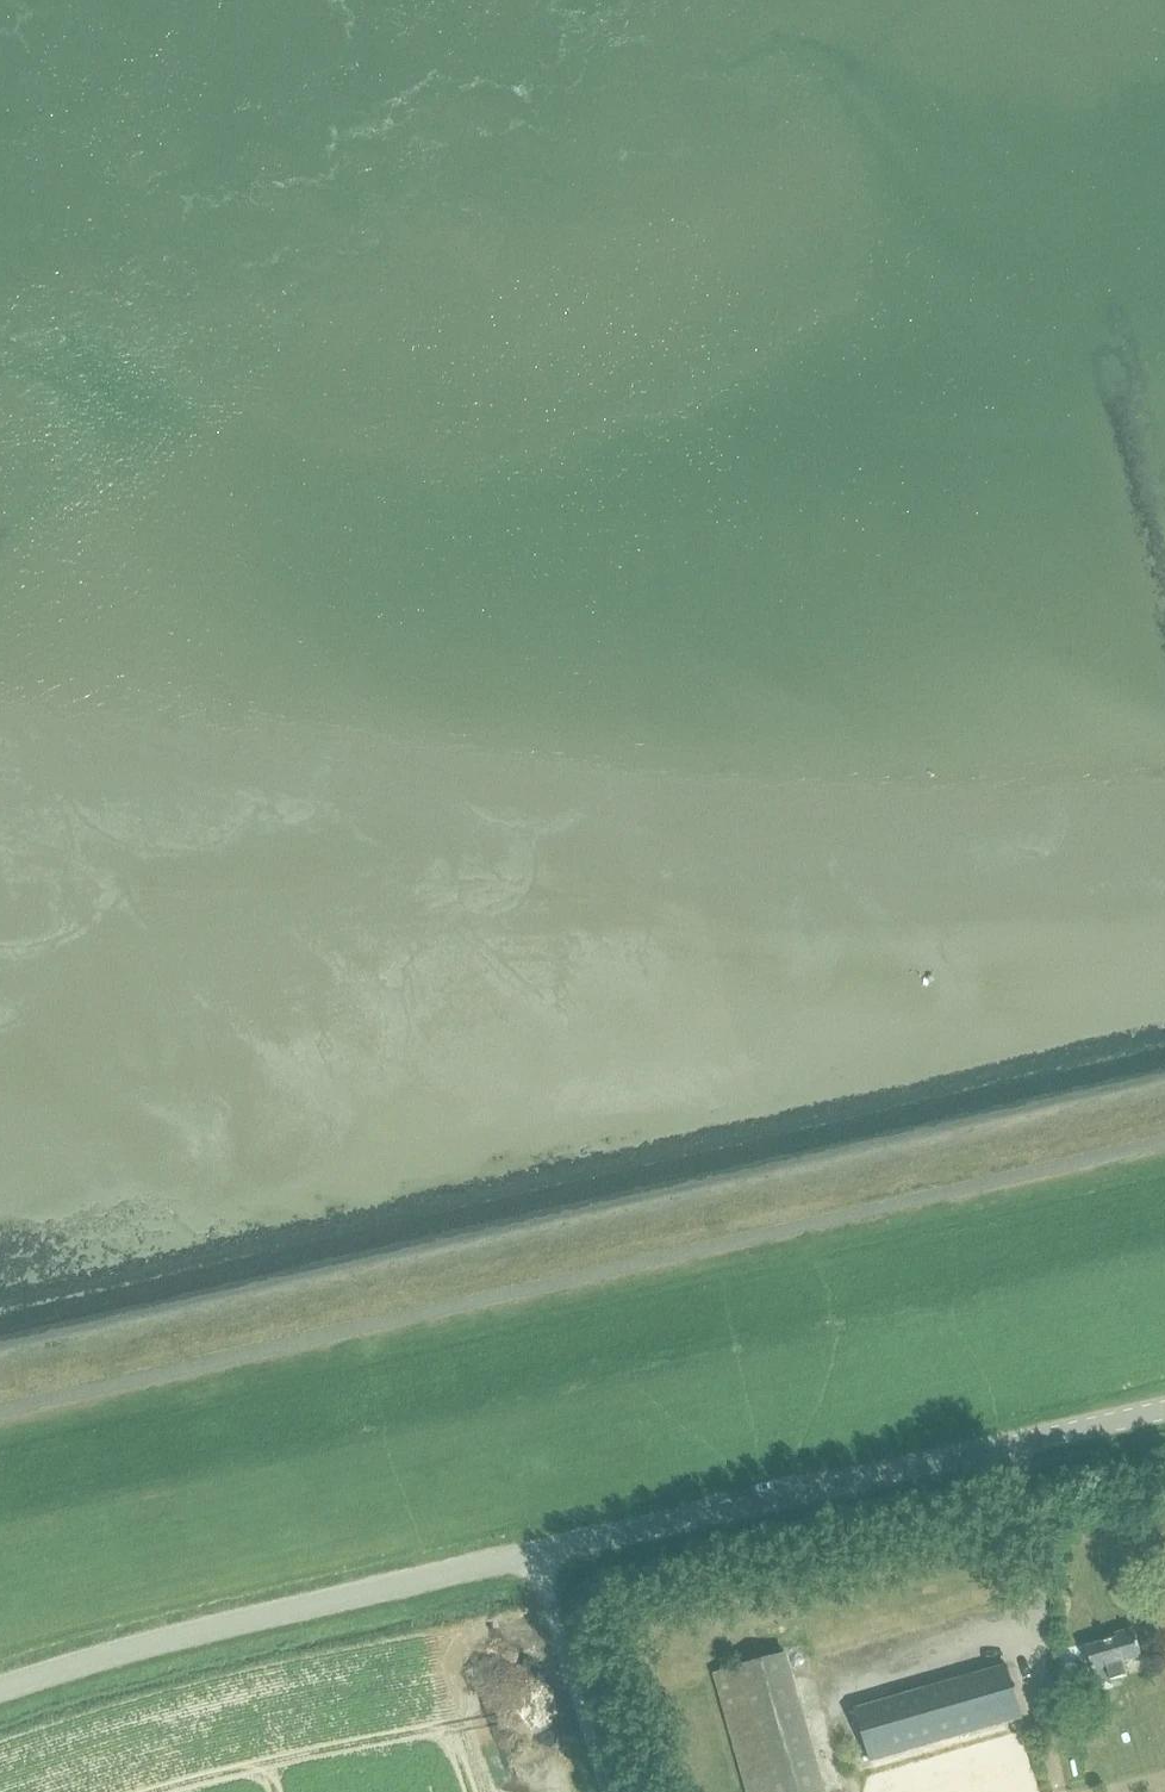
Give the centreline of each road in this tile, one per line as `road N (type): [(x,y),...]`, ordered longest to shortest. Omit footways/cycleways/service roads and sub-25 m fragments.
road 1 (tertiary): [(536,1555),(1164,1408)]
road 2 (tertiary): [(0,1703),(536,1555)]
road 3 (unclassified): [(609,1791),(536,1555)]

